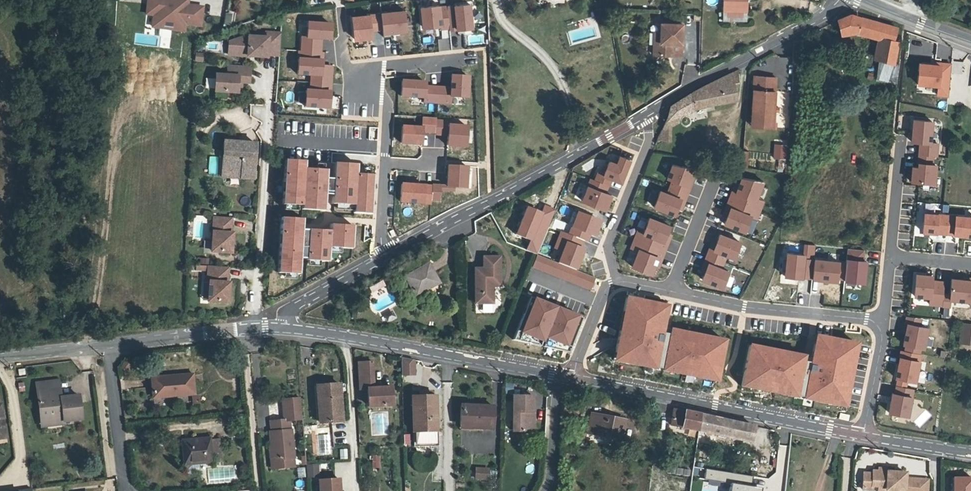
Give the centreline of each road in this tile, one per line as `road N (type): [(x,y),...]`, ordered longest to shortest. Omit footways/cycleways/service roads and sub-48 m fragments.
road 1 (residential): [(276,327),(280,308),(643,116)]
road 2 (residential): [(573,379),(864,436)]
road 3 (residential): [(276,327),(556,375)]
road 4 (residential): [(0,358),(276,327)]
road 5 (residential): [(643,116),(850,0)]
road 6 (residential): [(671,291),(884,322)]
road 7 (residential): [(643,116),(649,140),(609,245),(618,283)]
road 8 (tertiary): [(852,0),(970,42)]

